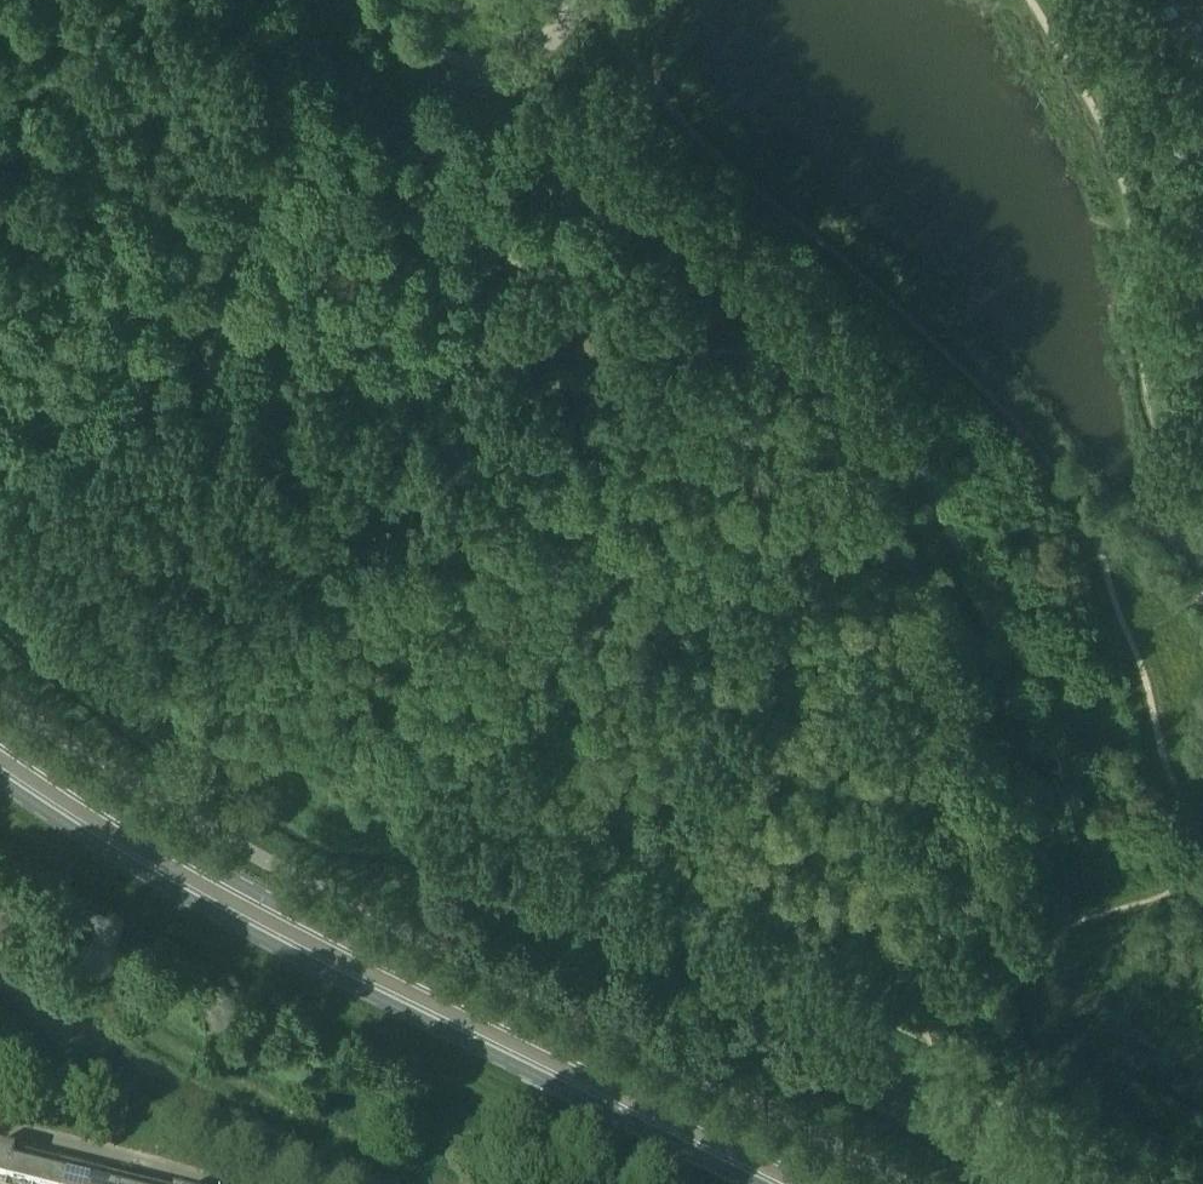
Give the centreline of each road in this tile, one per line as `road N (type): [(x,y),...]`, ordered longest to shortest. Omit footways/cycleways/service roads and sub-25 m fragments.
road 1 (secondary): [(0,758),(252,913),(795,1183)]
road 2 (unclassified): [(368,0),(429,53),(469,75),(507,72),(587,0)]
road 3 (residential): [(211,1183),(0,1129)]

